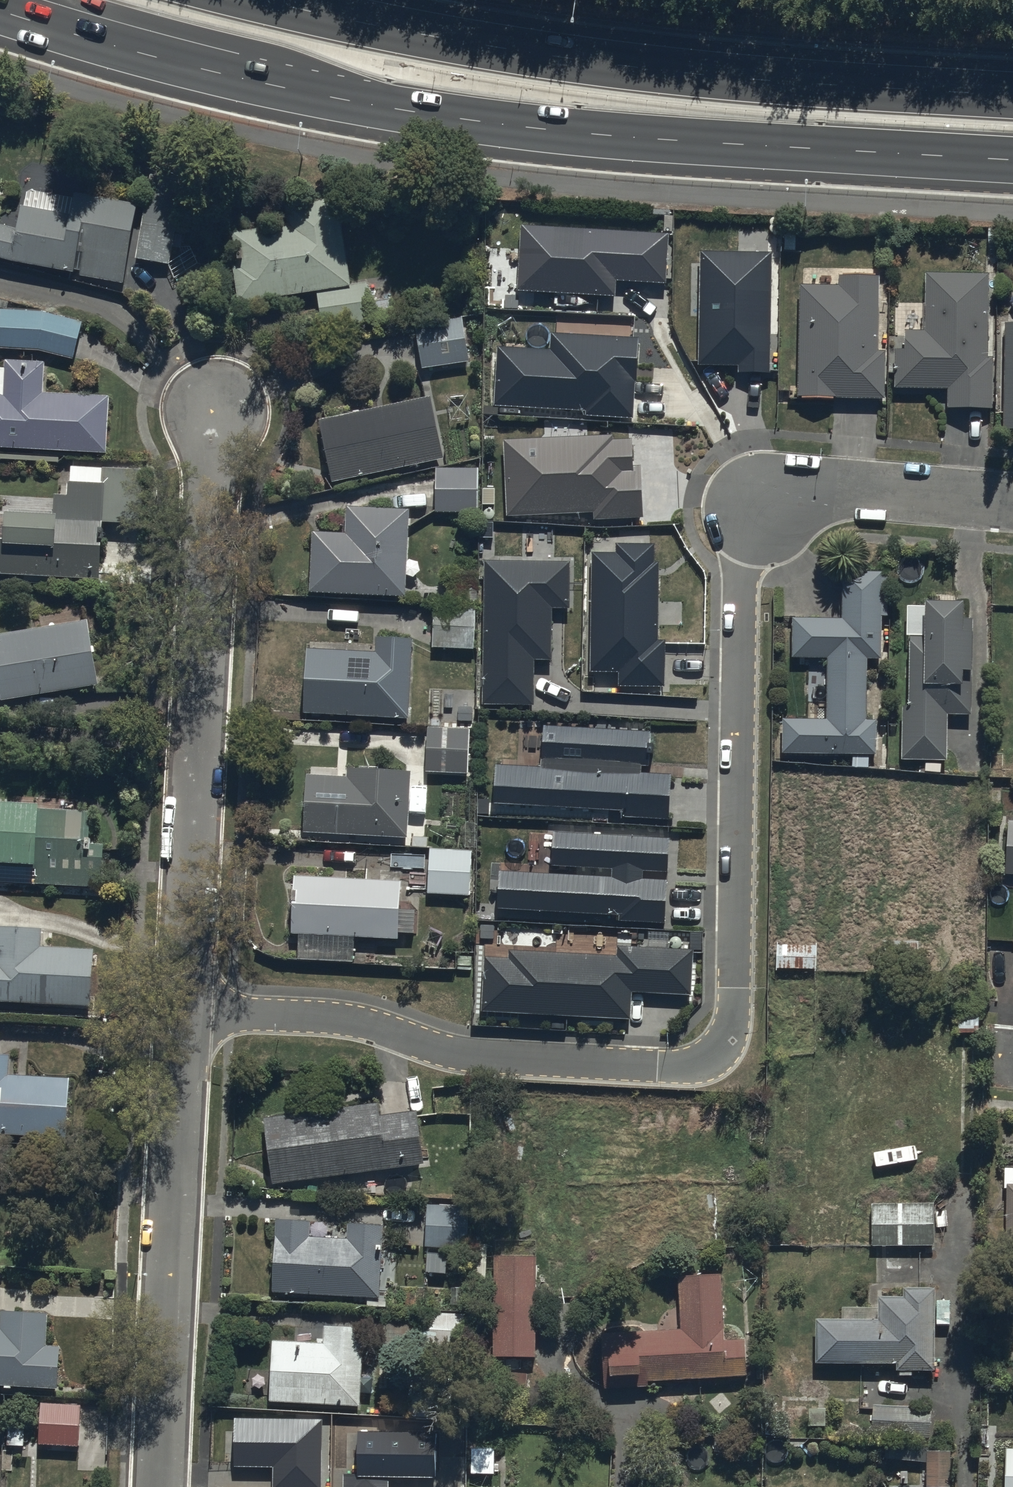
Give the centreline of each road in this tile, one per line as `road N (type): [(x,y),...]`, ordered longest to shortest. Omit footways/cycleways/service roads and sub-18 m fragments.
road 1 (residential): [(760,498),(741,525),(732,1019),(712,1054),(688,1065),(483,1055),(358,1022),(180,1011)]
road 2 (primary): [(309,0),(685,68),(1012,95)]
road 3 (primary): [(1012,160),(567,129),(323,94)]
road 4 (residential): [(180,1011),(213,392)]
road 5 (residential): [(162,1486),(180,1011)]
road 6 (primary): [(323,94),(0,8)]
road 7 (primary): [(323,94),(249,45),(85,0)]
road 8 (residential): [(760,498),(847,488),(1012,502)]

